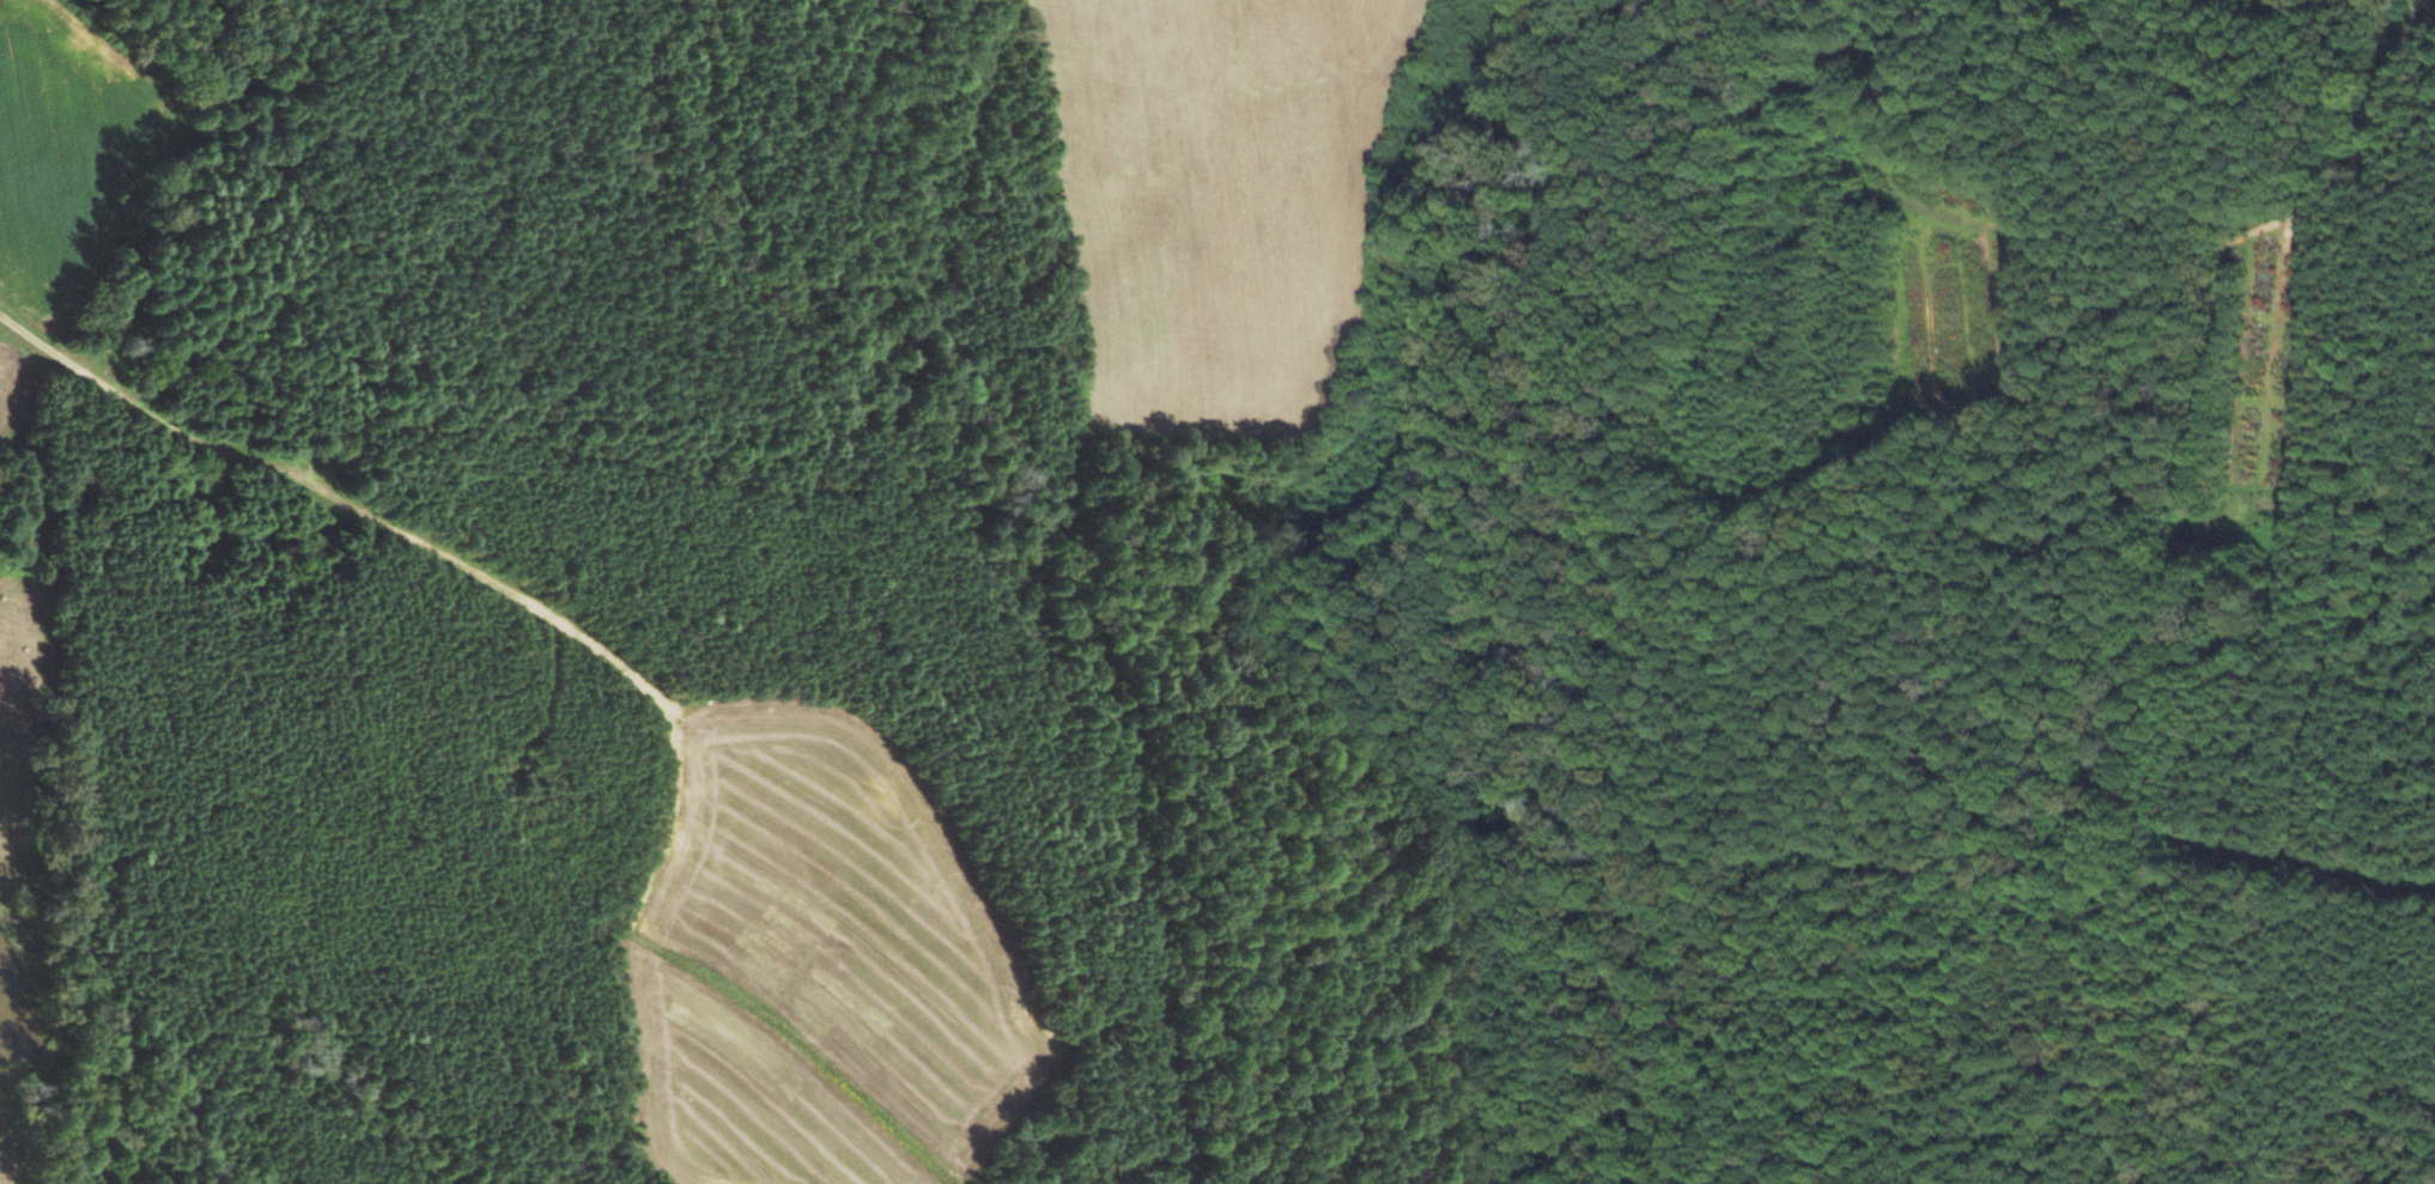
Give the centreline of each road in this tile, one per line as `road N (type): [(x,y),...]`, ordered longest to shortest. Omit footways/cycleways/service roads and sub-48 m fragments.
road 1 (track): [(0,317),(207,454),(302,480),(529,605),(661,709)]
road 2 (track): [(960,1183),(1065,1055),(1043,1026),(1018,953),(952,833),(886,736),(855,715),(815,704),(711,699),(661,709)]
road 3 (track): [(661,709),(672,736),(672,826),(623,935),(621,982),(637,1159),(656,1183)]

